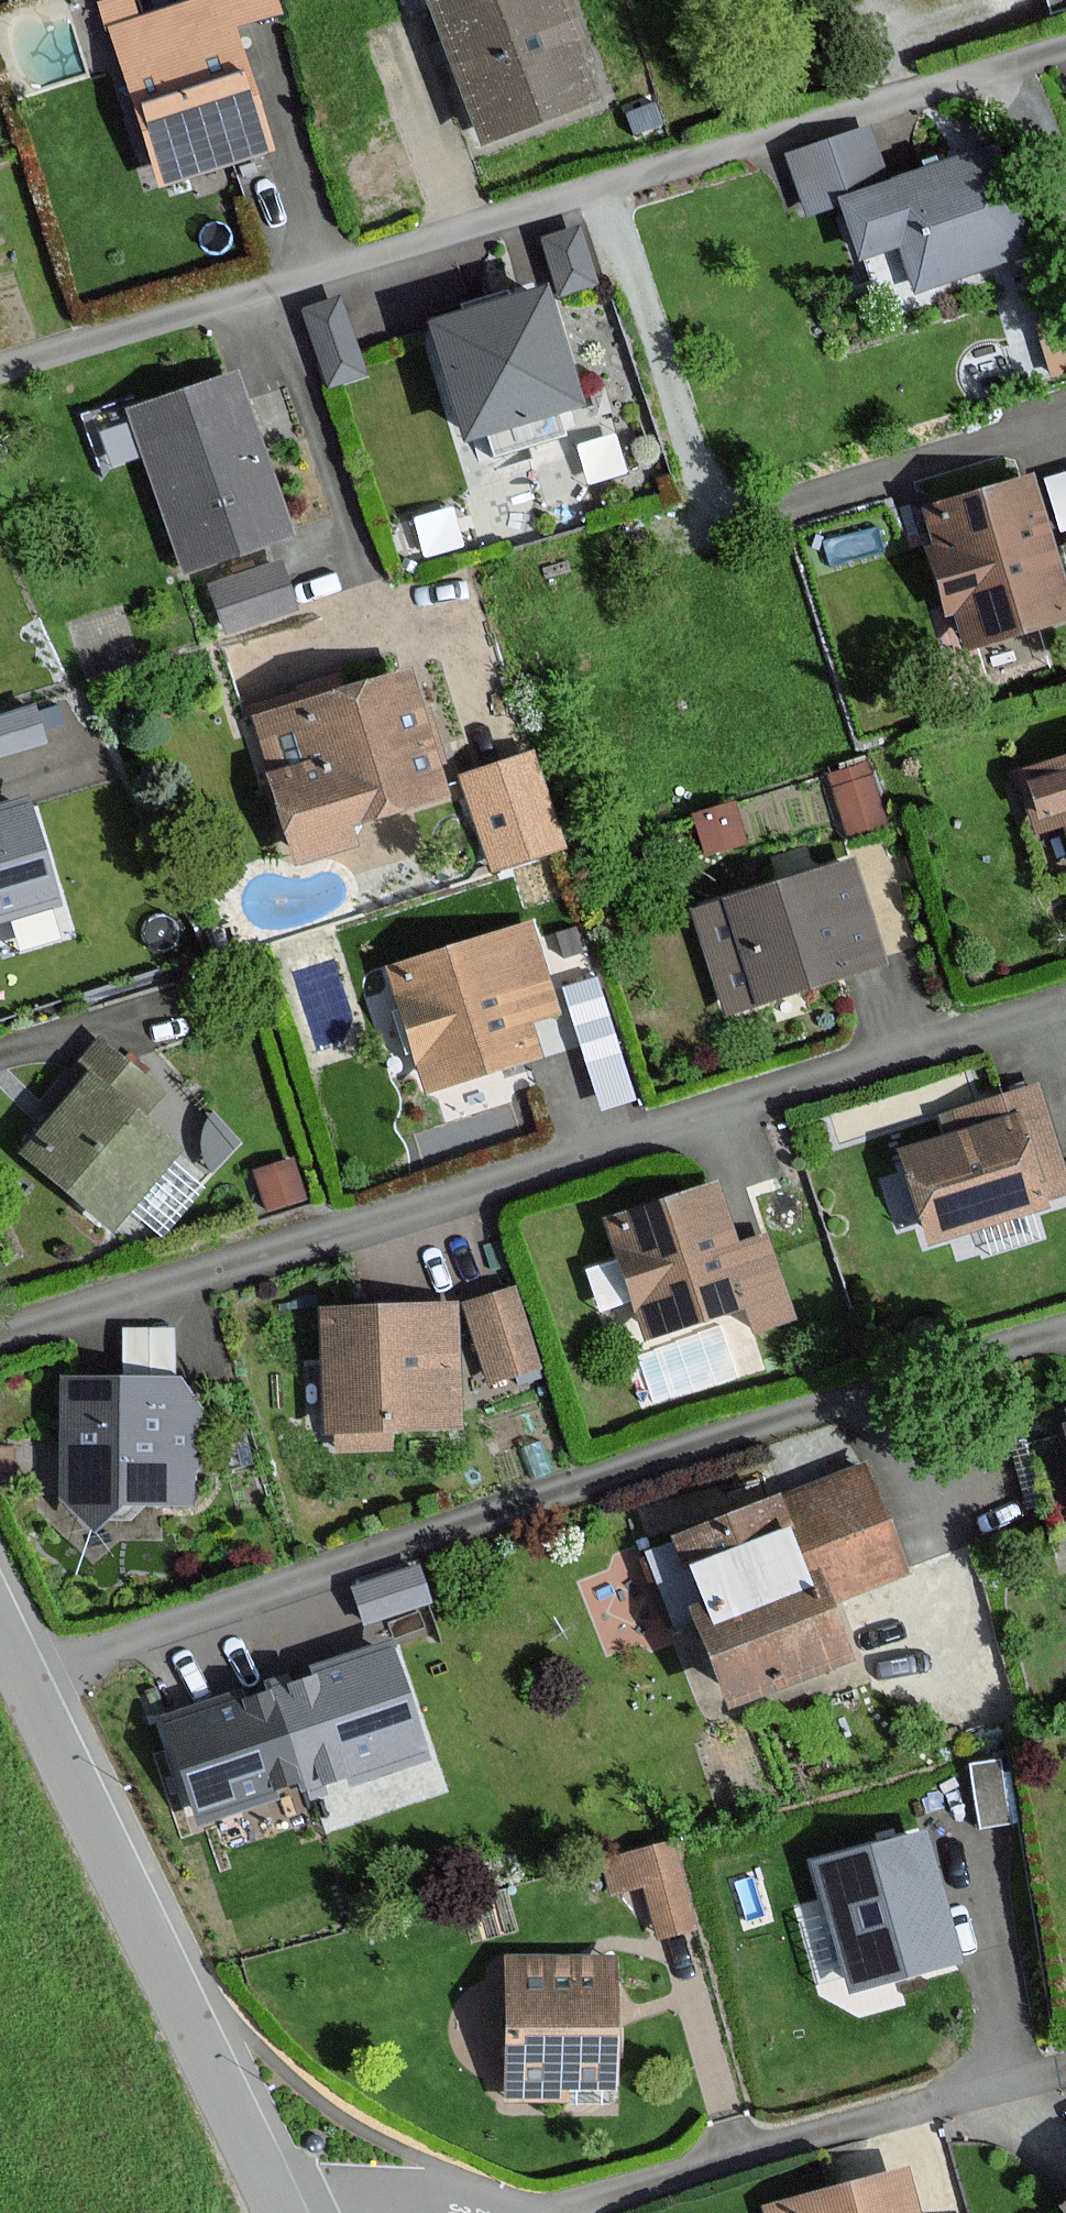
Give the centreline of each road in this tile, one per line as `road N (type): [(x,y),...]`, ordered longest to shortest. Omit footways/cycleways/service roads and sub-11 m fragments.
road 1 (residential): [(0,1342),(1065,1006)]
road 2 (residential): [(0,375),(1065,46)]
road 3 (residential): [(28,1677),(1065,1332)]
road 4 (unclassified): [(28,1677),(283,2212)]
road 5 (residential): [(569,2212),(1065,2069)]

